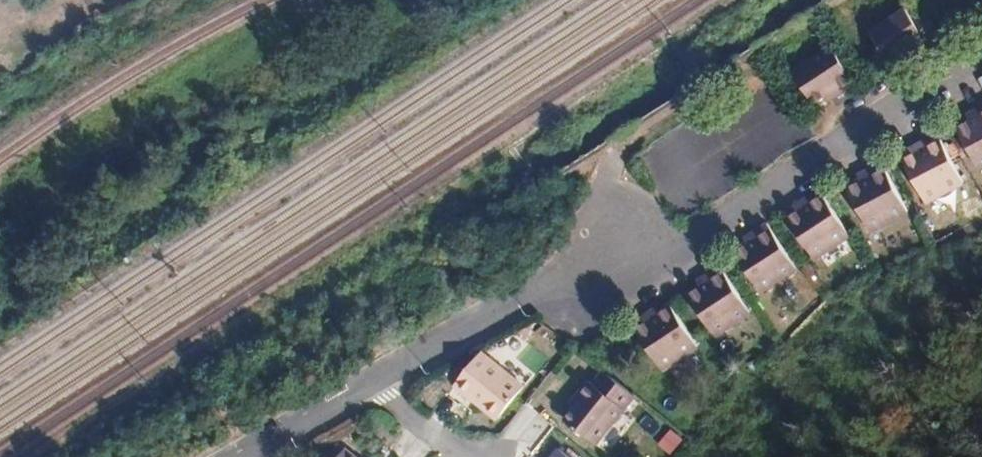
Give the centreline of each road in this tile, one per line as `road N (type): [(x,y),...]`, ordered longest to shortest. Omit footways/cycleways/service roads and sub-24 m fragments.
road 1 (residential): [(368,385),(610,244),(685,246),(981,48)]
road 2 (residential): [(245,456),(368,385)]
road 3 (residential): [(368,385),(463,456)]

